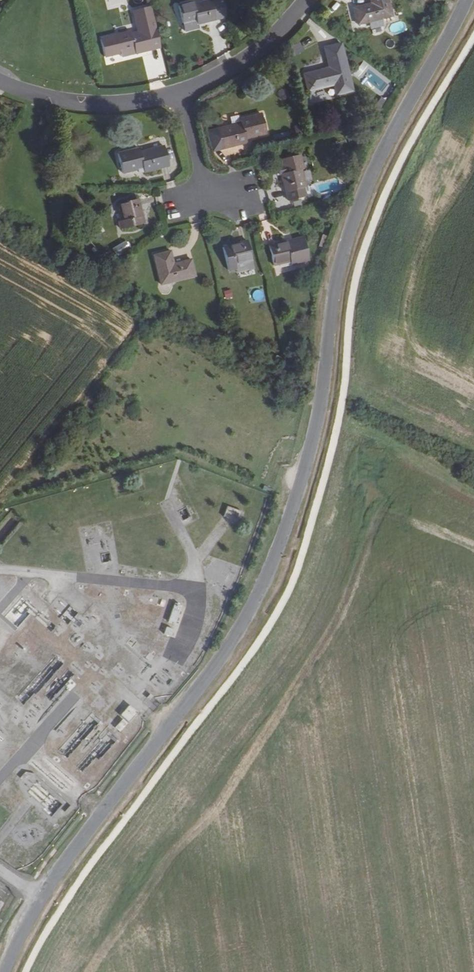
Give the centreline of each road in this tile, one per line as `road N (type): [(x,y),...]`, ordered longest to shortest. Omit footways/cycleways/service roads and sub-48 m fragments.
road 1 (unclassified): [(4,971),(54,882),(211,678),(264,584),(324,410),(348,240),(391,136),(471,0)]
road 2 (residential): [(0,80),(46,103),(85,110),(184,96)]
road 3 (residential): [(184,96),(259,53),(309,0)]

